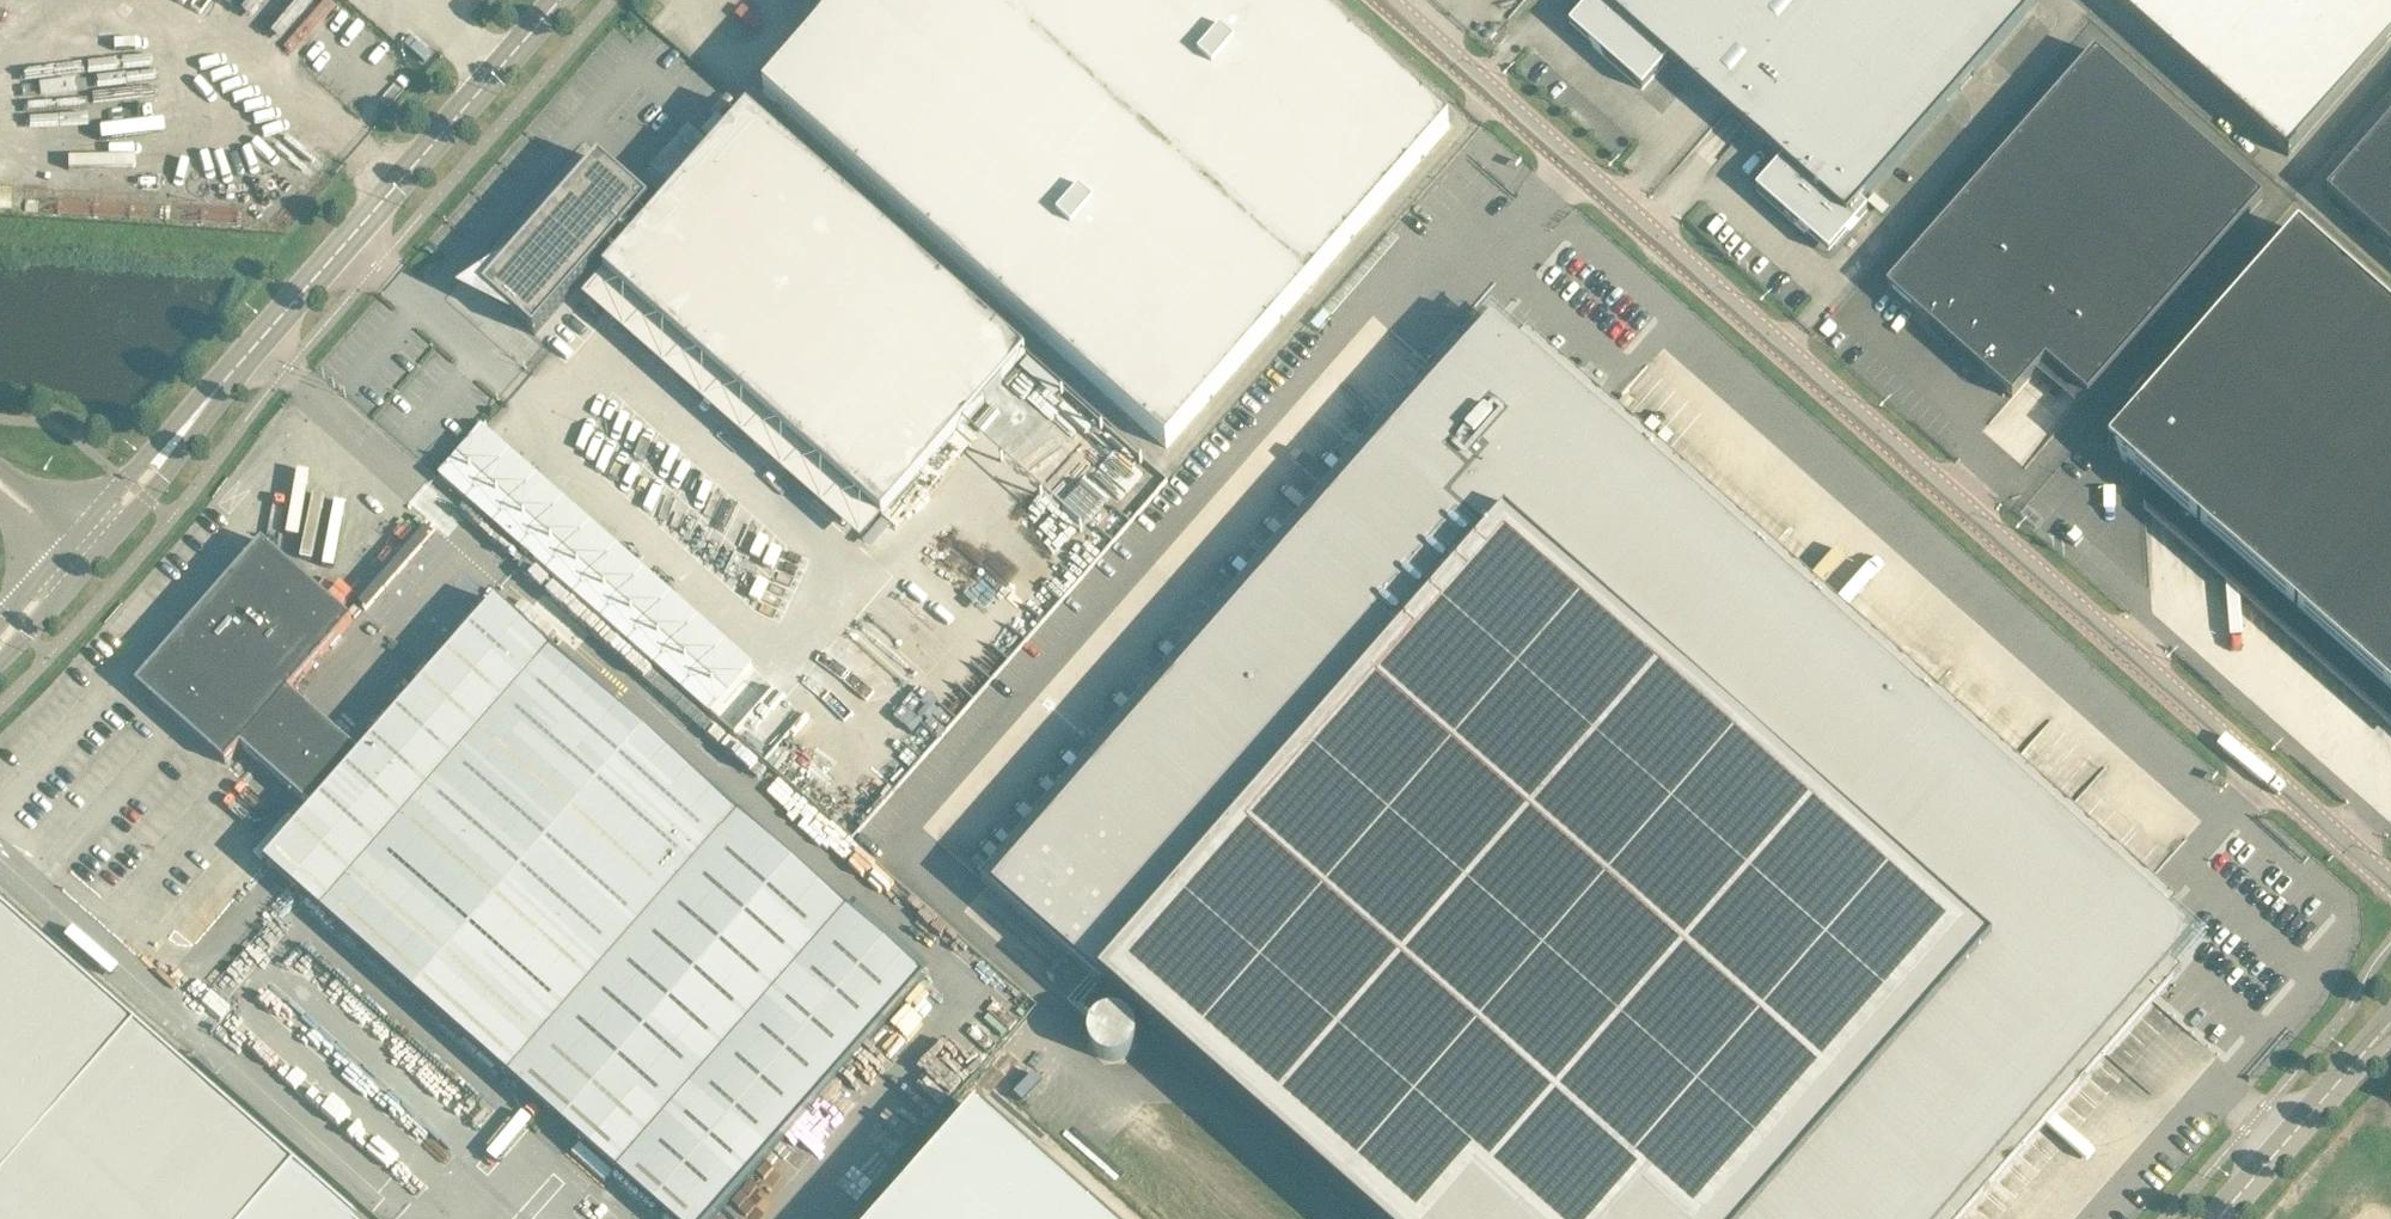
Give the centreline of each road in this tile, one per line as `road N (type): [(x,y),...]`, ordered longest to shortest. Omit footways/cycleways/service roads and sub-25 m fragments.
road 1 (unclassified): [(1385,0),(2390,889)]
road 2 (unclassified): [(563,0),(169,448)]
road 3 (unclassified): [(2213,1218),(2390,1013)]
road 4 (unclassified): [(169,448),(147,494),(86,564)]
road 5 (unclassified): [(78,533),(124,480),(169,448)]
road 6 (unclassified): [(86,564),(0,654)]

